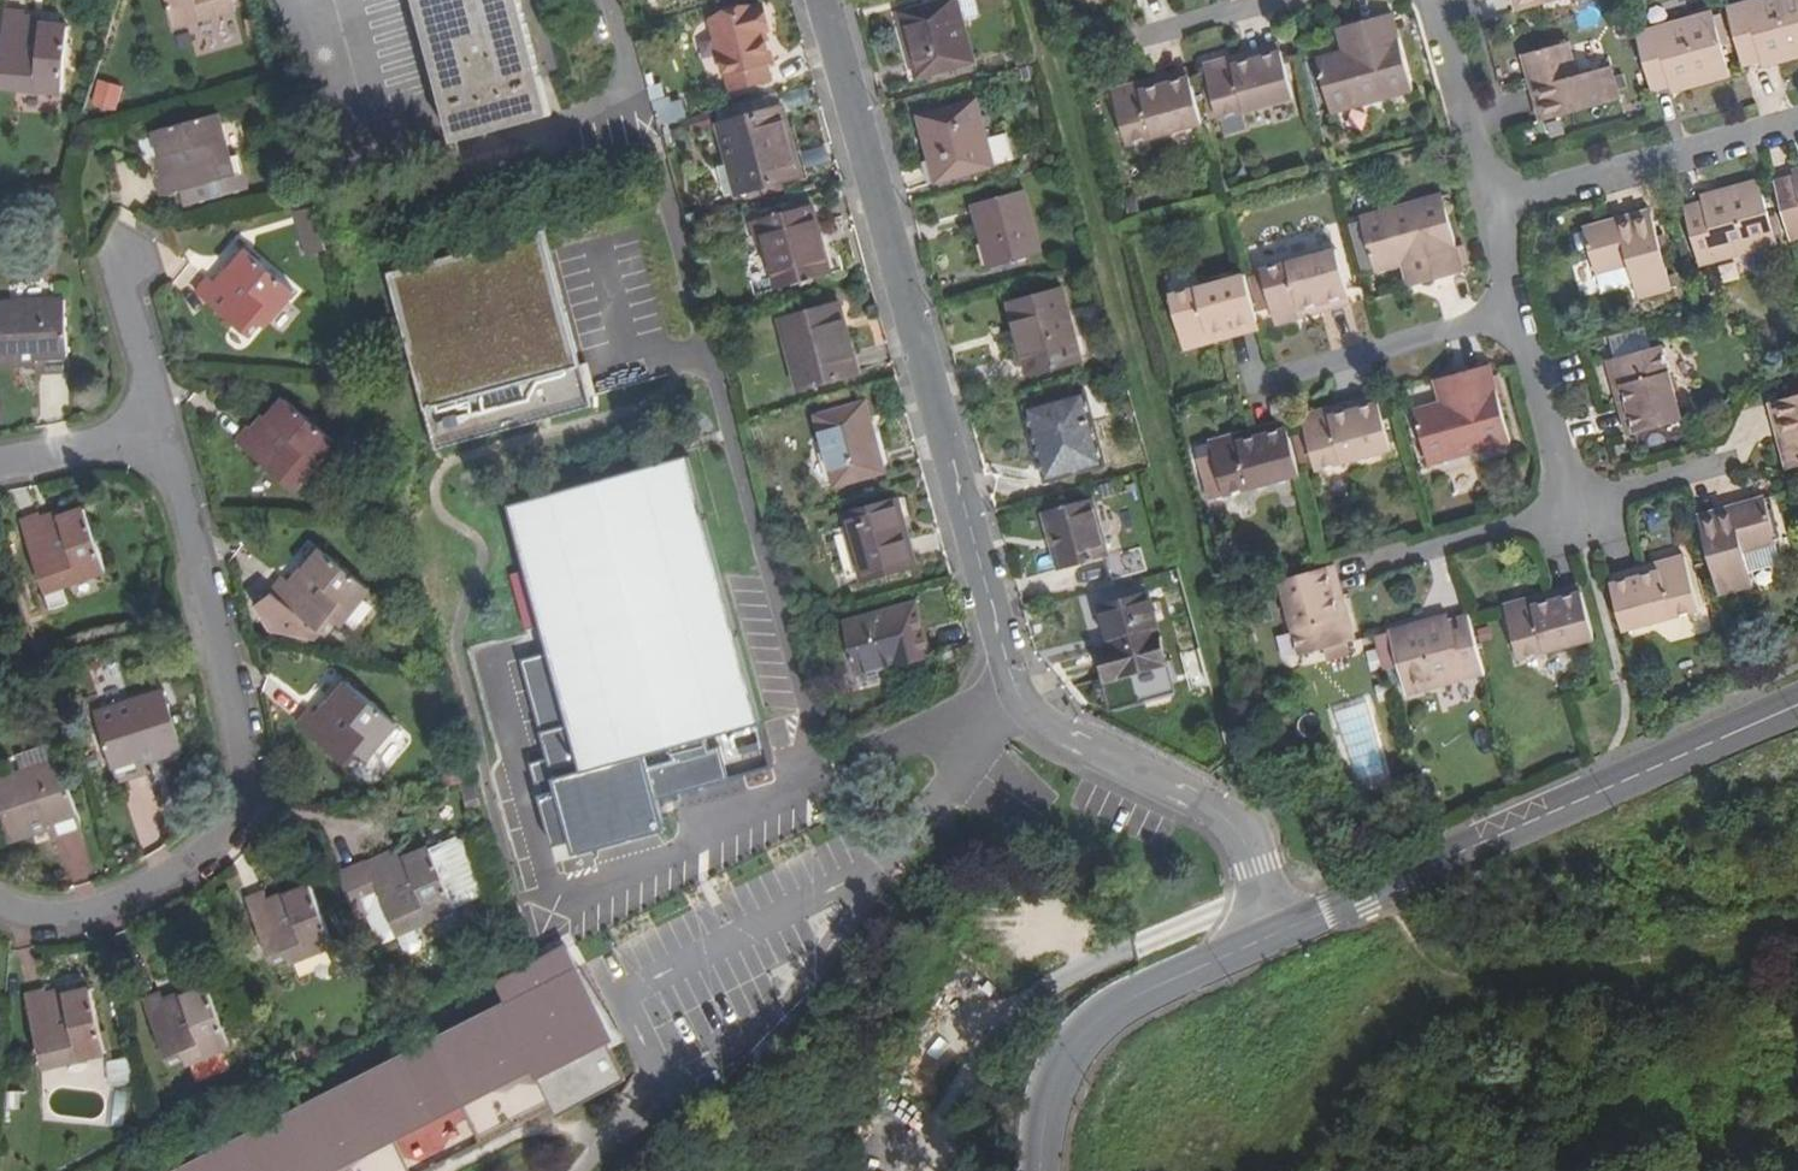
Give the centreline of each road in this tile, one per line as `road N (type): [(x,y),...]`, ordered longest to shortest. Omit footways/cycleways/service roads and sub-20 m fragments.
road 1 (residential): [(824,0),(1008,672),(1032,718),(1233,826),(1259,866),(1275,933)]
road 2 (track): [(1043,0),(1123,276),(1247,785),(1233,826)]
road 3 (residential): [(170,432),(256,787),(228,843),(61,942),(0,909)]
road 4 (tertiary): [(1275,933),(1797,705)]
road 5 (tertiary): [(1040,1170),(1042,1122),(1061,1061),(1090,1027),(1275,933)]
road 6 (residential): [(1493,199),(1797,118)]
road 7 (residential): [(1261,375),(1521,305)]
road 8 (residential): [(1575,510),(1521,305)]
road 9 (residential): [(1493,199),(1441,0)]
road 10 (residential): [(1575,510),(1392,569)]
road 11 (residential): [(127,251),(170,432)]
road 12 (residential): [(1746,456),(1575,510)]
road 13 (residential): [(0,467),(170,432)]

